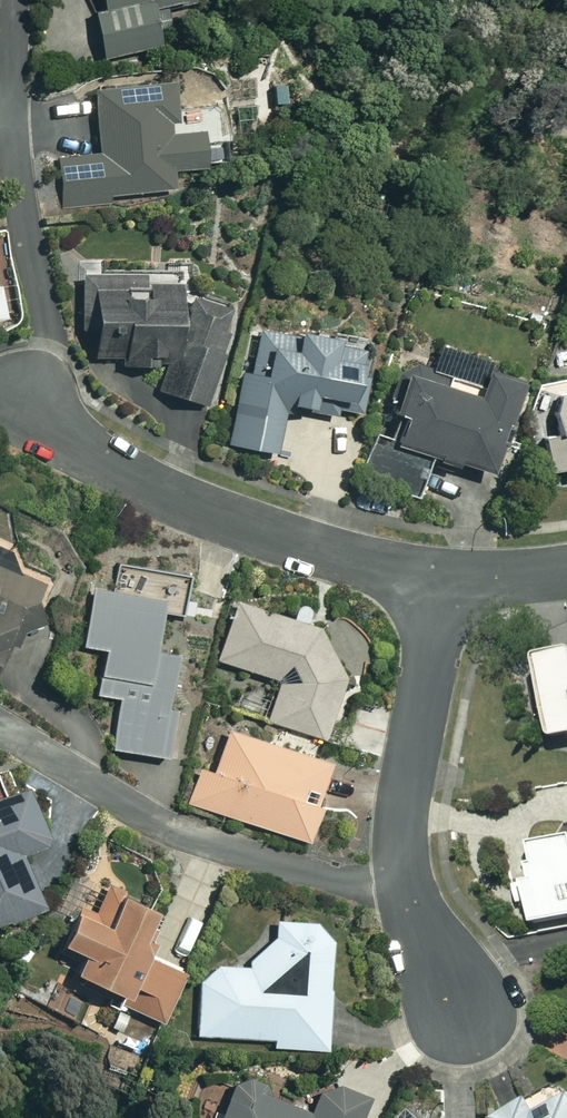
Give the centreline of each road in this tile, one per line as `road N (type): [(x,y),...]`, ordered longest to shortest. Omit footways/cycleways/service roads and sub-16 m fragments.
road 1 (residential): [(457,1054),(396,951),(390,818),(417,662),(443,579)]
road 2 (residential): [(0,396),(97,460),(173,498),(443,579)]
road 3 (residential): [(443,579),(566,572)]

